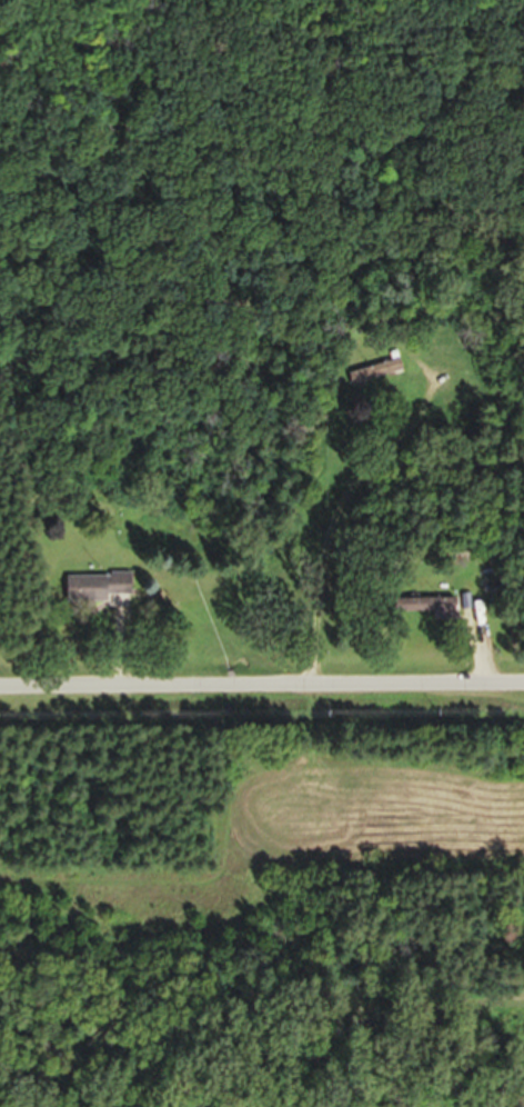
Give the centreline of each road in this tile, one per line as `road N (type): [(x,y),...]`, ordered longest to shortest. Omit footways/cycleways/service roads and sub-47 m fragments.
road 1 (residential): [(0,688),(523,684)]

